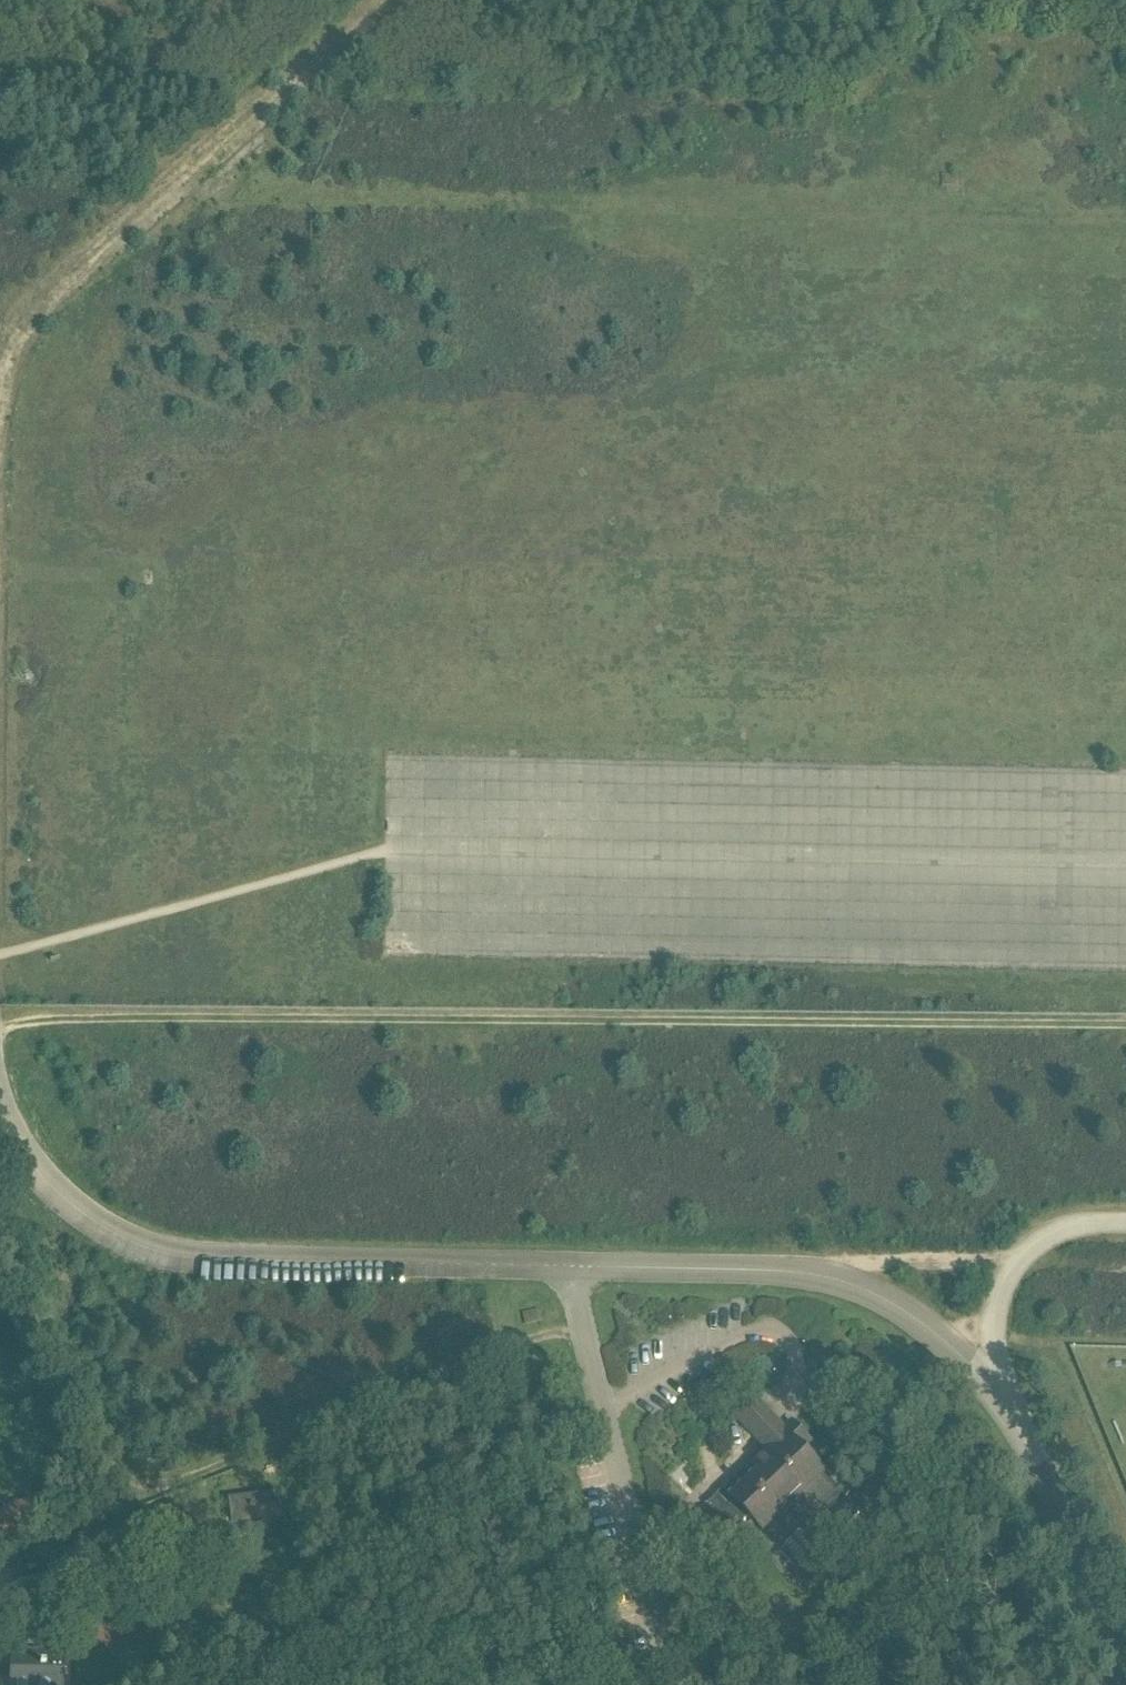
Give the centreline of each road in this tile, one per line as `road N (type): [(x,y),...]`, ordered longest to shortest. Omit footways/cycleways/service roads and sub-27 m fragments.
road 1 (track): [(0,1033),(46,1017),(1125,1024)]
road 2 (track): [(375,0),(107,227),(43,296),(0,395)]

